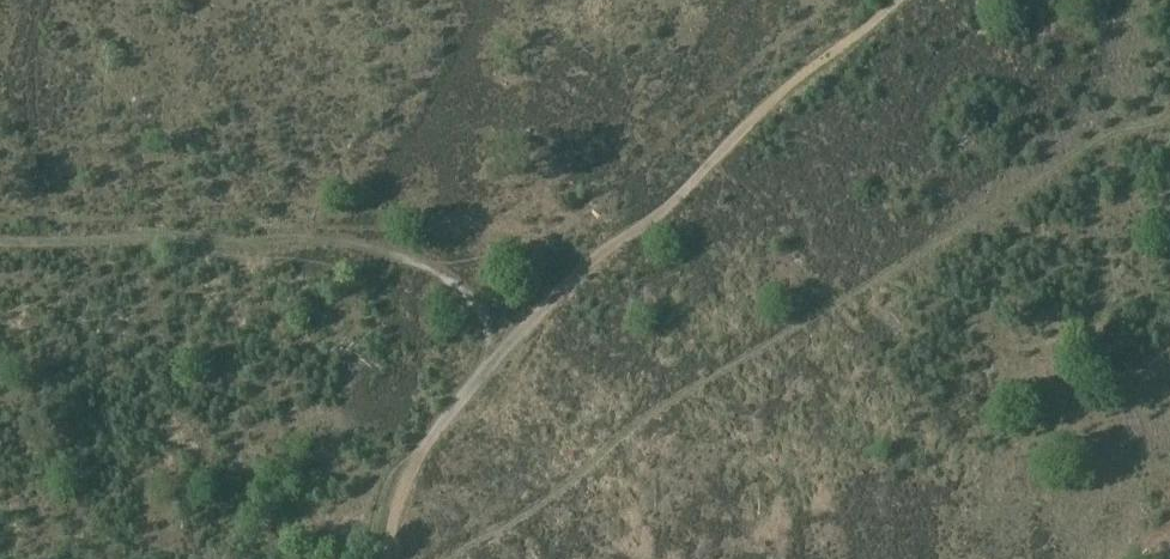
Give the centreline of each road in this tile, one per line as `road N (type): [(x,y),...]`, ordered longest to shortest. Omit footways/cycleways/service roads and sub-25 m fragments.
road 1 (track): [(454,558),(603,454),(1169,114)]
road 2 (track): [(378,558),(449,412),(510,341),(585,263),(662,209),(734,137),(899,0)]

